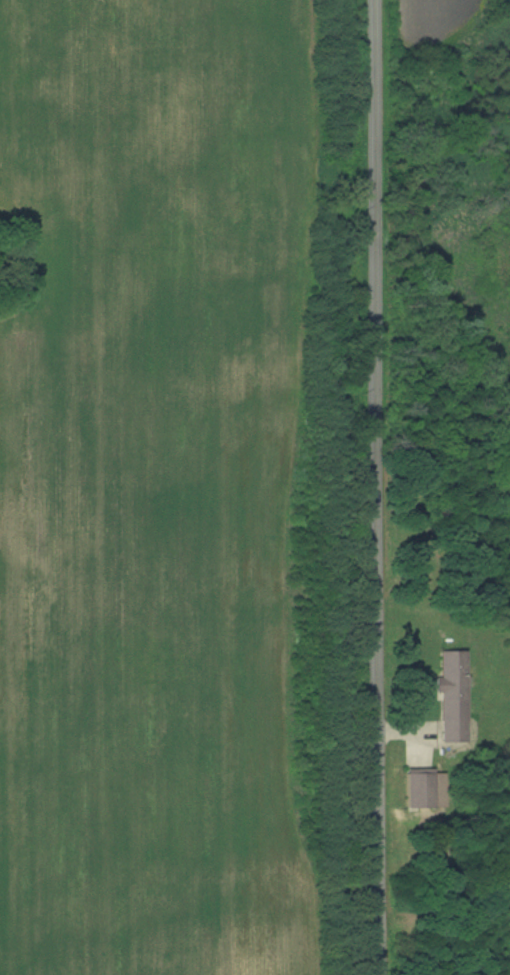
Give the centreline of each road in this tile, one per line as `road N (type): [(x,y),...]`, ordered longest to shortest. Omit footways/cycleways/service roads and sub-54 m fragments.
road 1 (residential): [(380,974),(376,0)]

